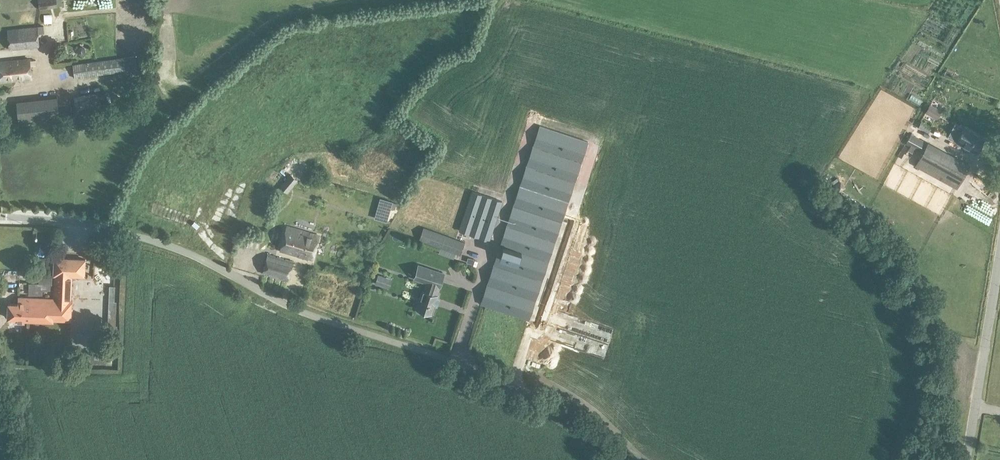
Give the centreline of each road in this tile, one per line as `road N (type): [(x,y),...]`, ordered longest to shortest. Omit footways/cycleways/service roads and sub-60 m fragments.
road 1 (unclassified): [(622,459),(557,405),(503,379),(292,306),(197,256),(109,228),(0,217)]
road 2 (unclassified): [(965,459),(999,276)]

